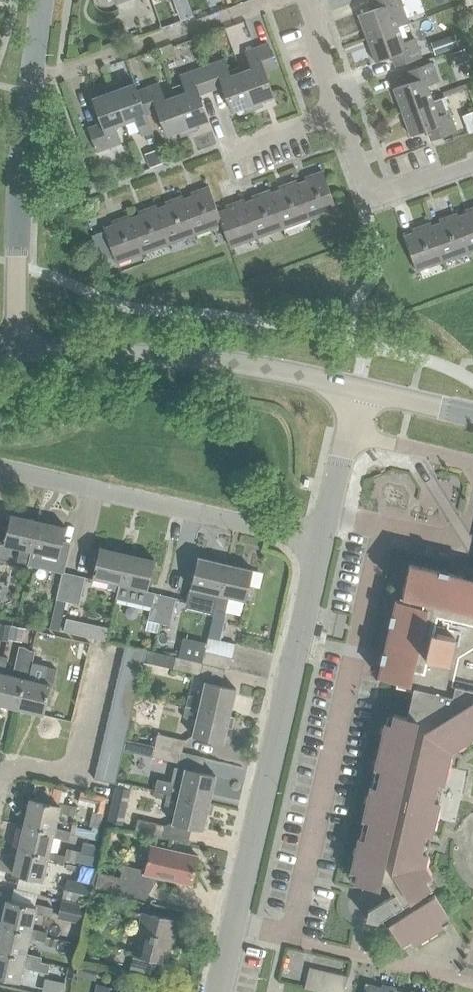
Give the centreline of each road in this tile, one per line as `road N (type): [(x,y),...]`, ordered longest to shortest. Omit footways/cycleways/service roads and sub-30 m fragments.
road 1 (residential): [(218,991),(322,544)]
road 2 (tertiary): [(17,352),(225,361),(359,389)]
road 3 (residential): [(0,468),(322,544)]
road 4 (residential): [(17,352),(19,172),(31,82)]
road 5 (residential): [(31,82),(273,0)]
road 6 (residential): [(340,111),(362,178),(380,190),(472,163)]
road 7 (residential): [(223,153),(340,111)]

